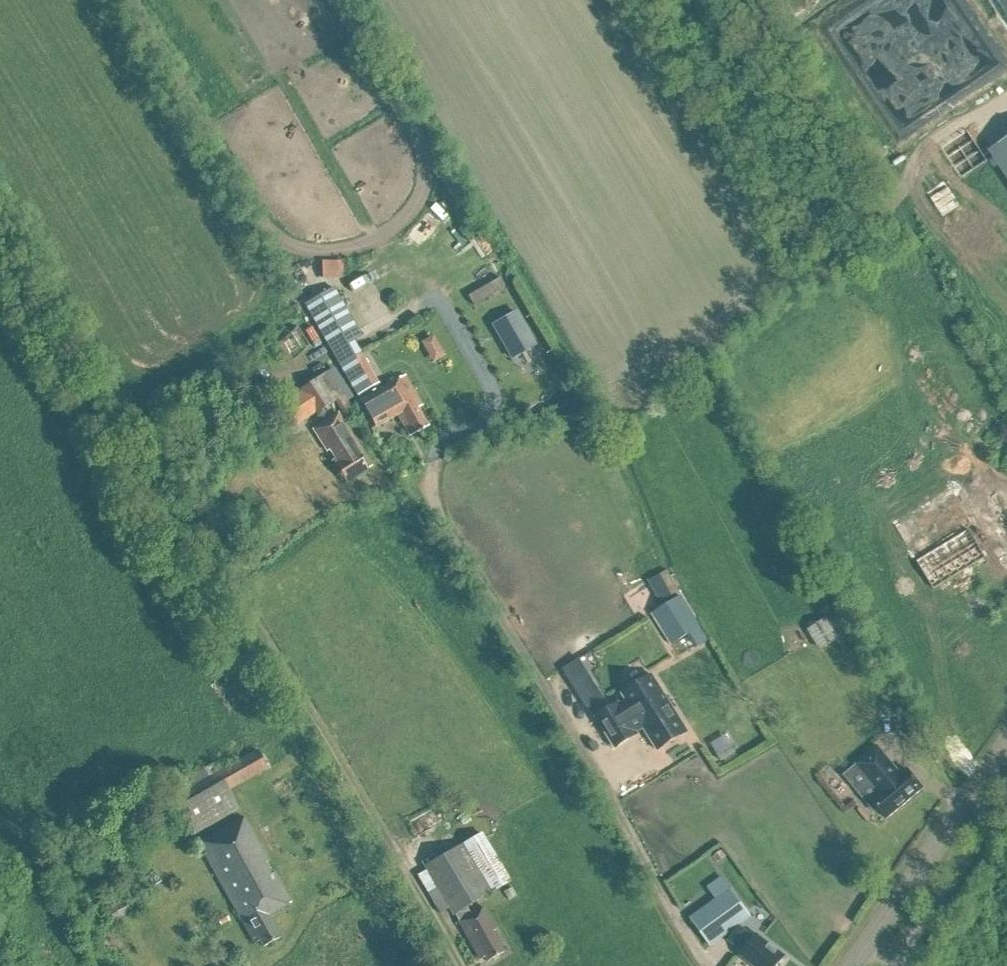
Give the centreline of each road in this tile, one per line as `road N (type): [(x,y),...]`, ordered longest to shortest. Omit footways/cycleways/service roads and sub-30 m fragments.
road 1 (unclassified): [(701,965),(416,493),(418,457)]
road 2 (tertiary): [(851,965),(1006,740)]
road 3 (track): [(329,746),(456,965)]

